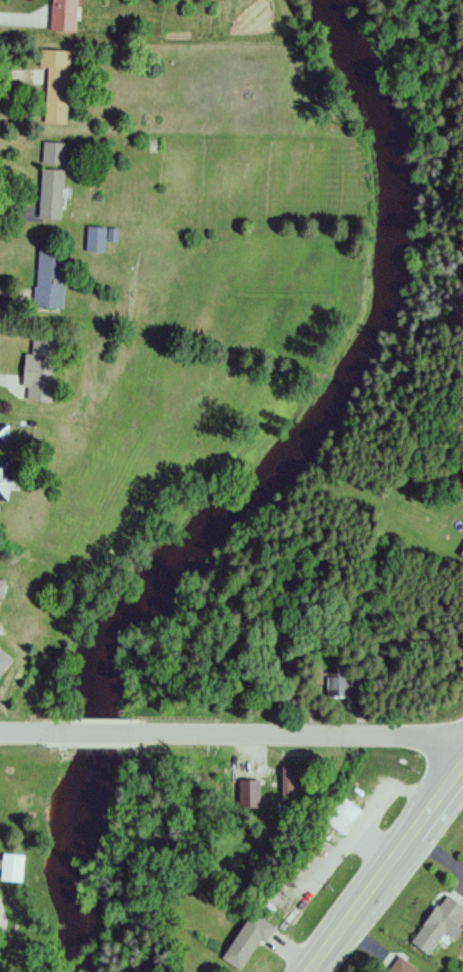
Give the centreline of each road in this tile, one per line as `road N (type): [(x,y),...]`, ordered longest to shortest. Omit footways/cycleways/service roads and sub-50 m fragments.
road 1 (tertiary): [(462,737),(146,734)]
road 2 (primary): [(305,971),(462,759)]

